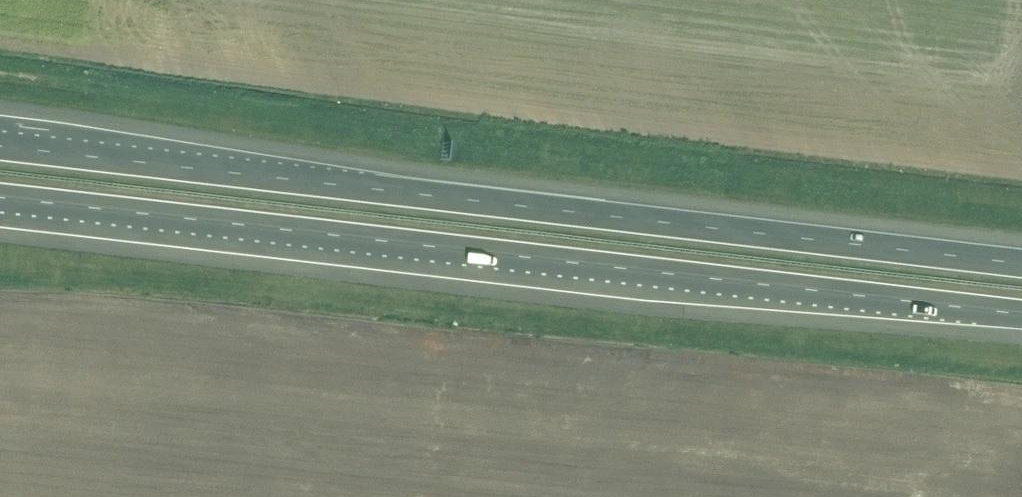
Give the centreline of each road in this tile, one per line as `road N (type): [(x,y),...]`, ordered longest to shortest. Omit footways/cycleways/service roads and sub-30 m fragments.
road 1 (motorway): [(0,196),(1021,315)]
road 2 (motorway): [(1021,264),(0,146)]

